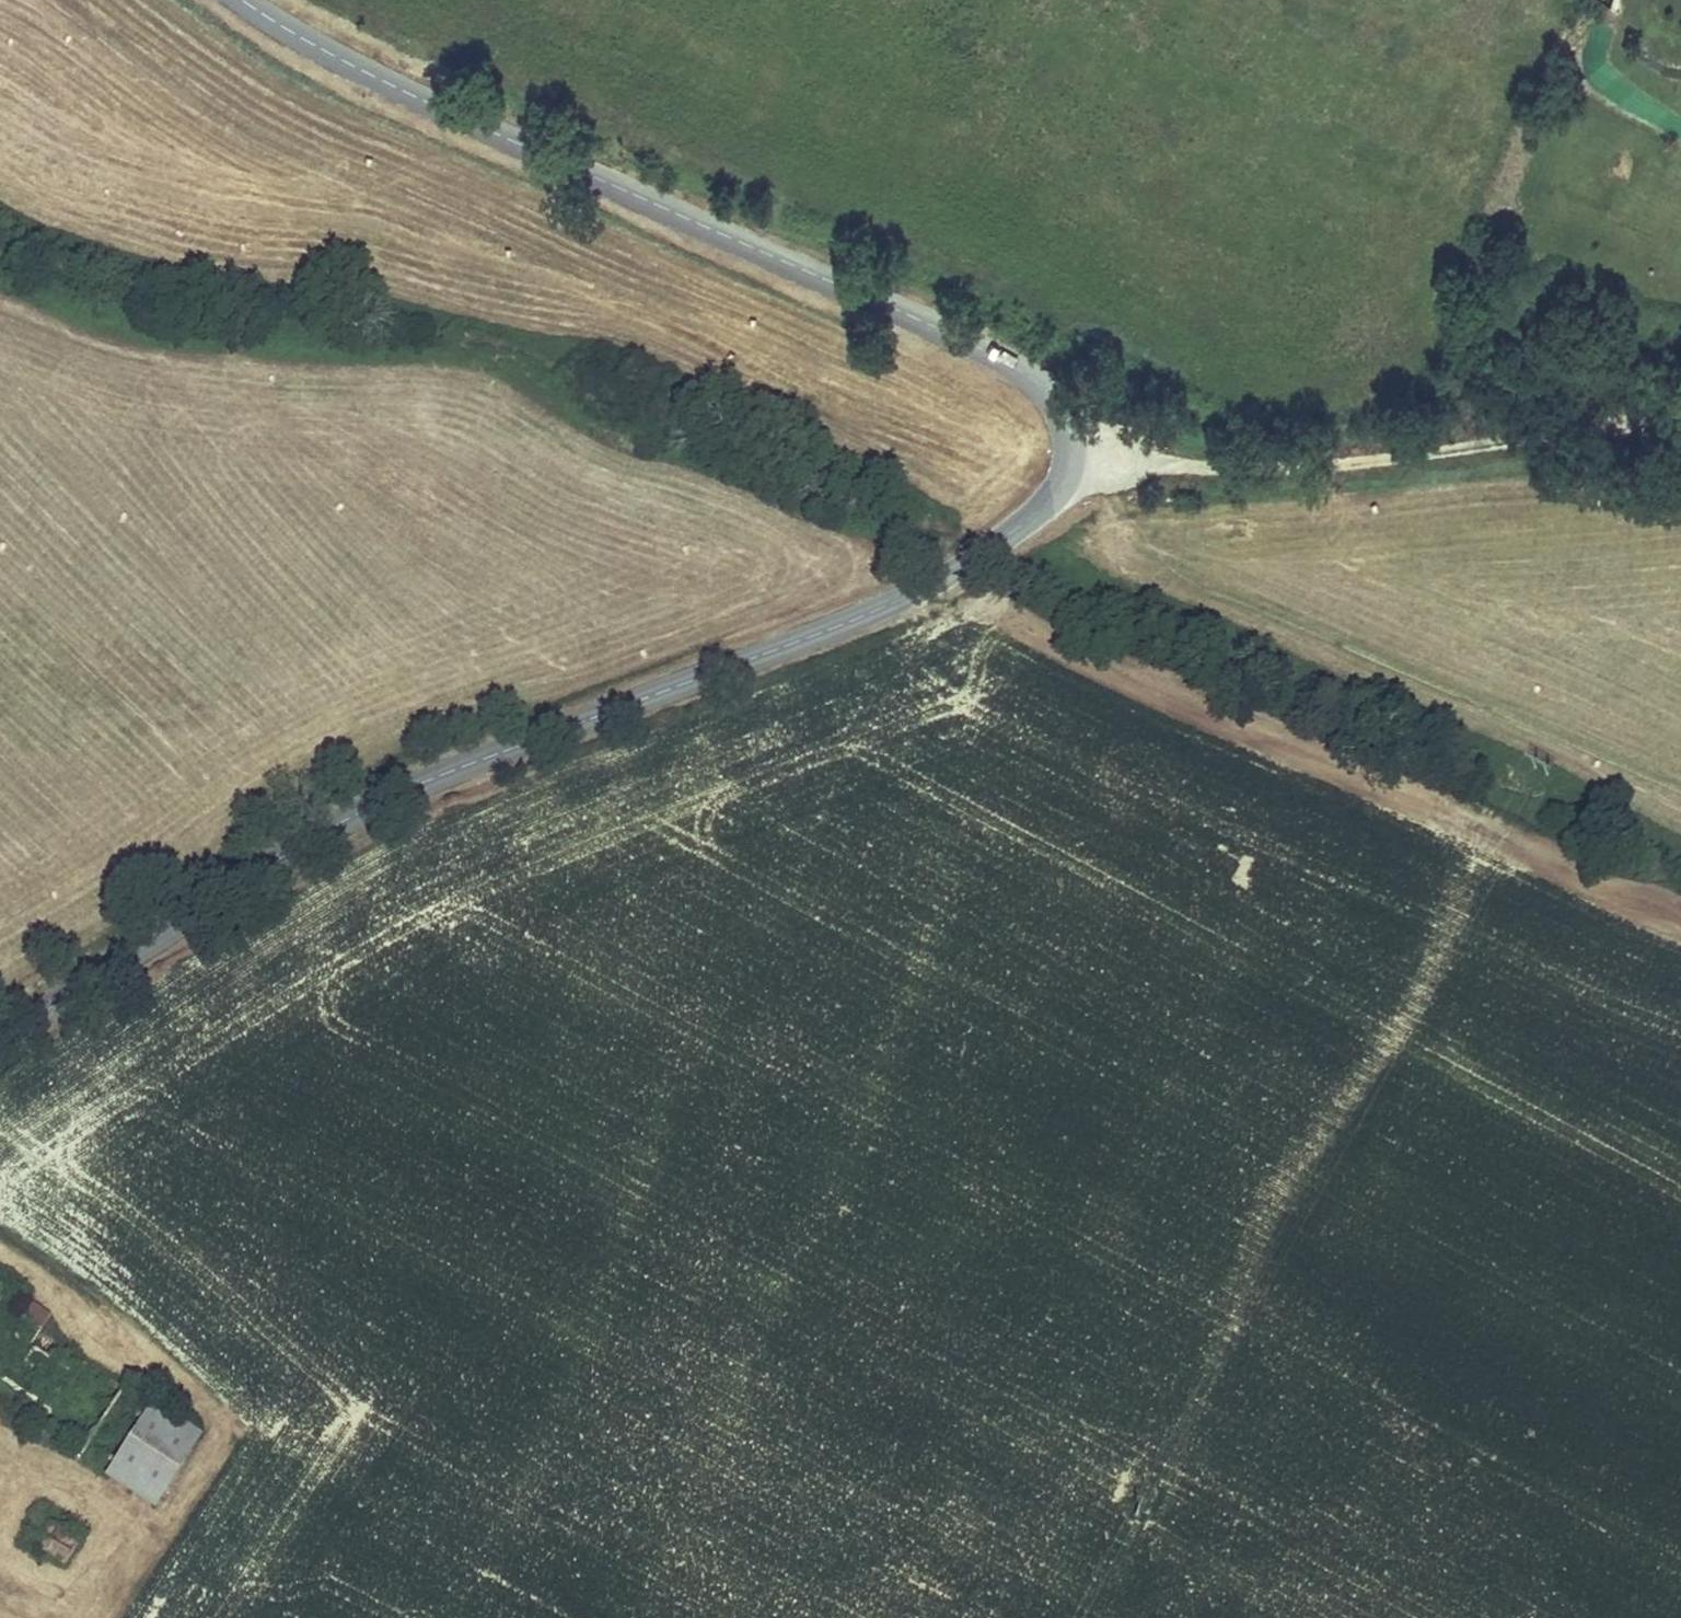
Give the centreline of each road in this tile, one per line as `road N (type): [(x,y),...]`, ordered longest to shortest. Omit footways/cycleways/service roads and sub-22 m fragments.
road 1 (tertiary): [(245,0),(434,107),(1002,364),(1044,391),(1065,429),(1063,484),(996,545),(889,606),(382,796),(0,1040)]
road 2 (track): [(1680,419),(1344,467),(1157,466),(1067,457)]

